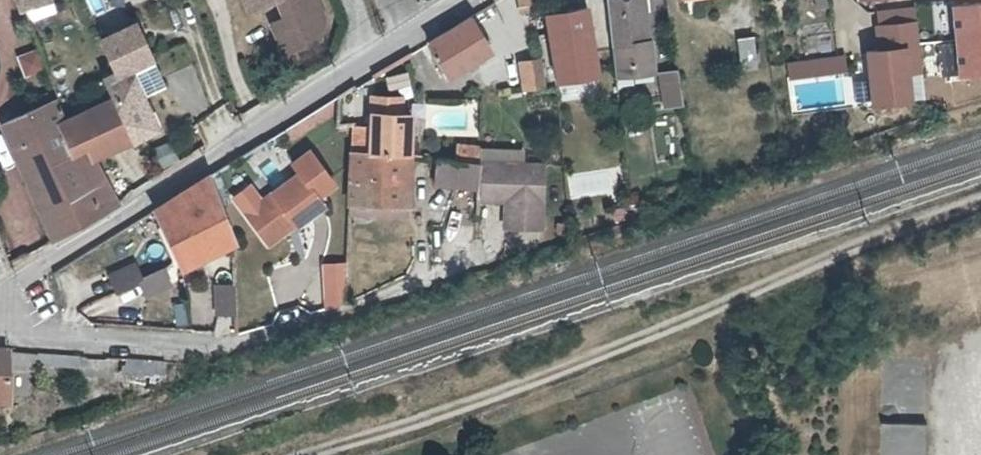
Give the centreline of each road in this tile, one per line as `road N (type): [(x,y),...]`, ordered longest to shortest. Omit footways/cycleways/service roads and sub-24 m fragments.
road 1 (track): [(318,454),(521,388),(980,204)]
road 2 (residential): [(374,58),(0,295)]
road 3 (residential): [(0,314),(21,325),(221,347),(289,331),(427,279)]

